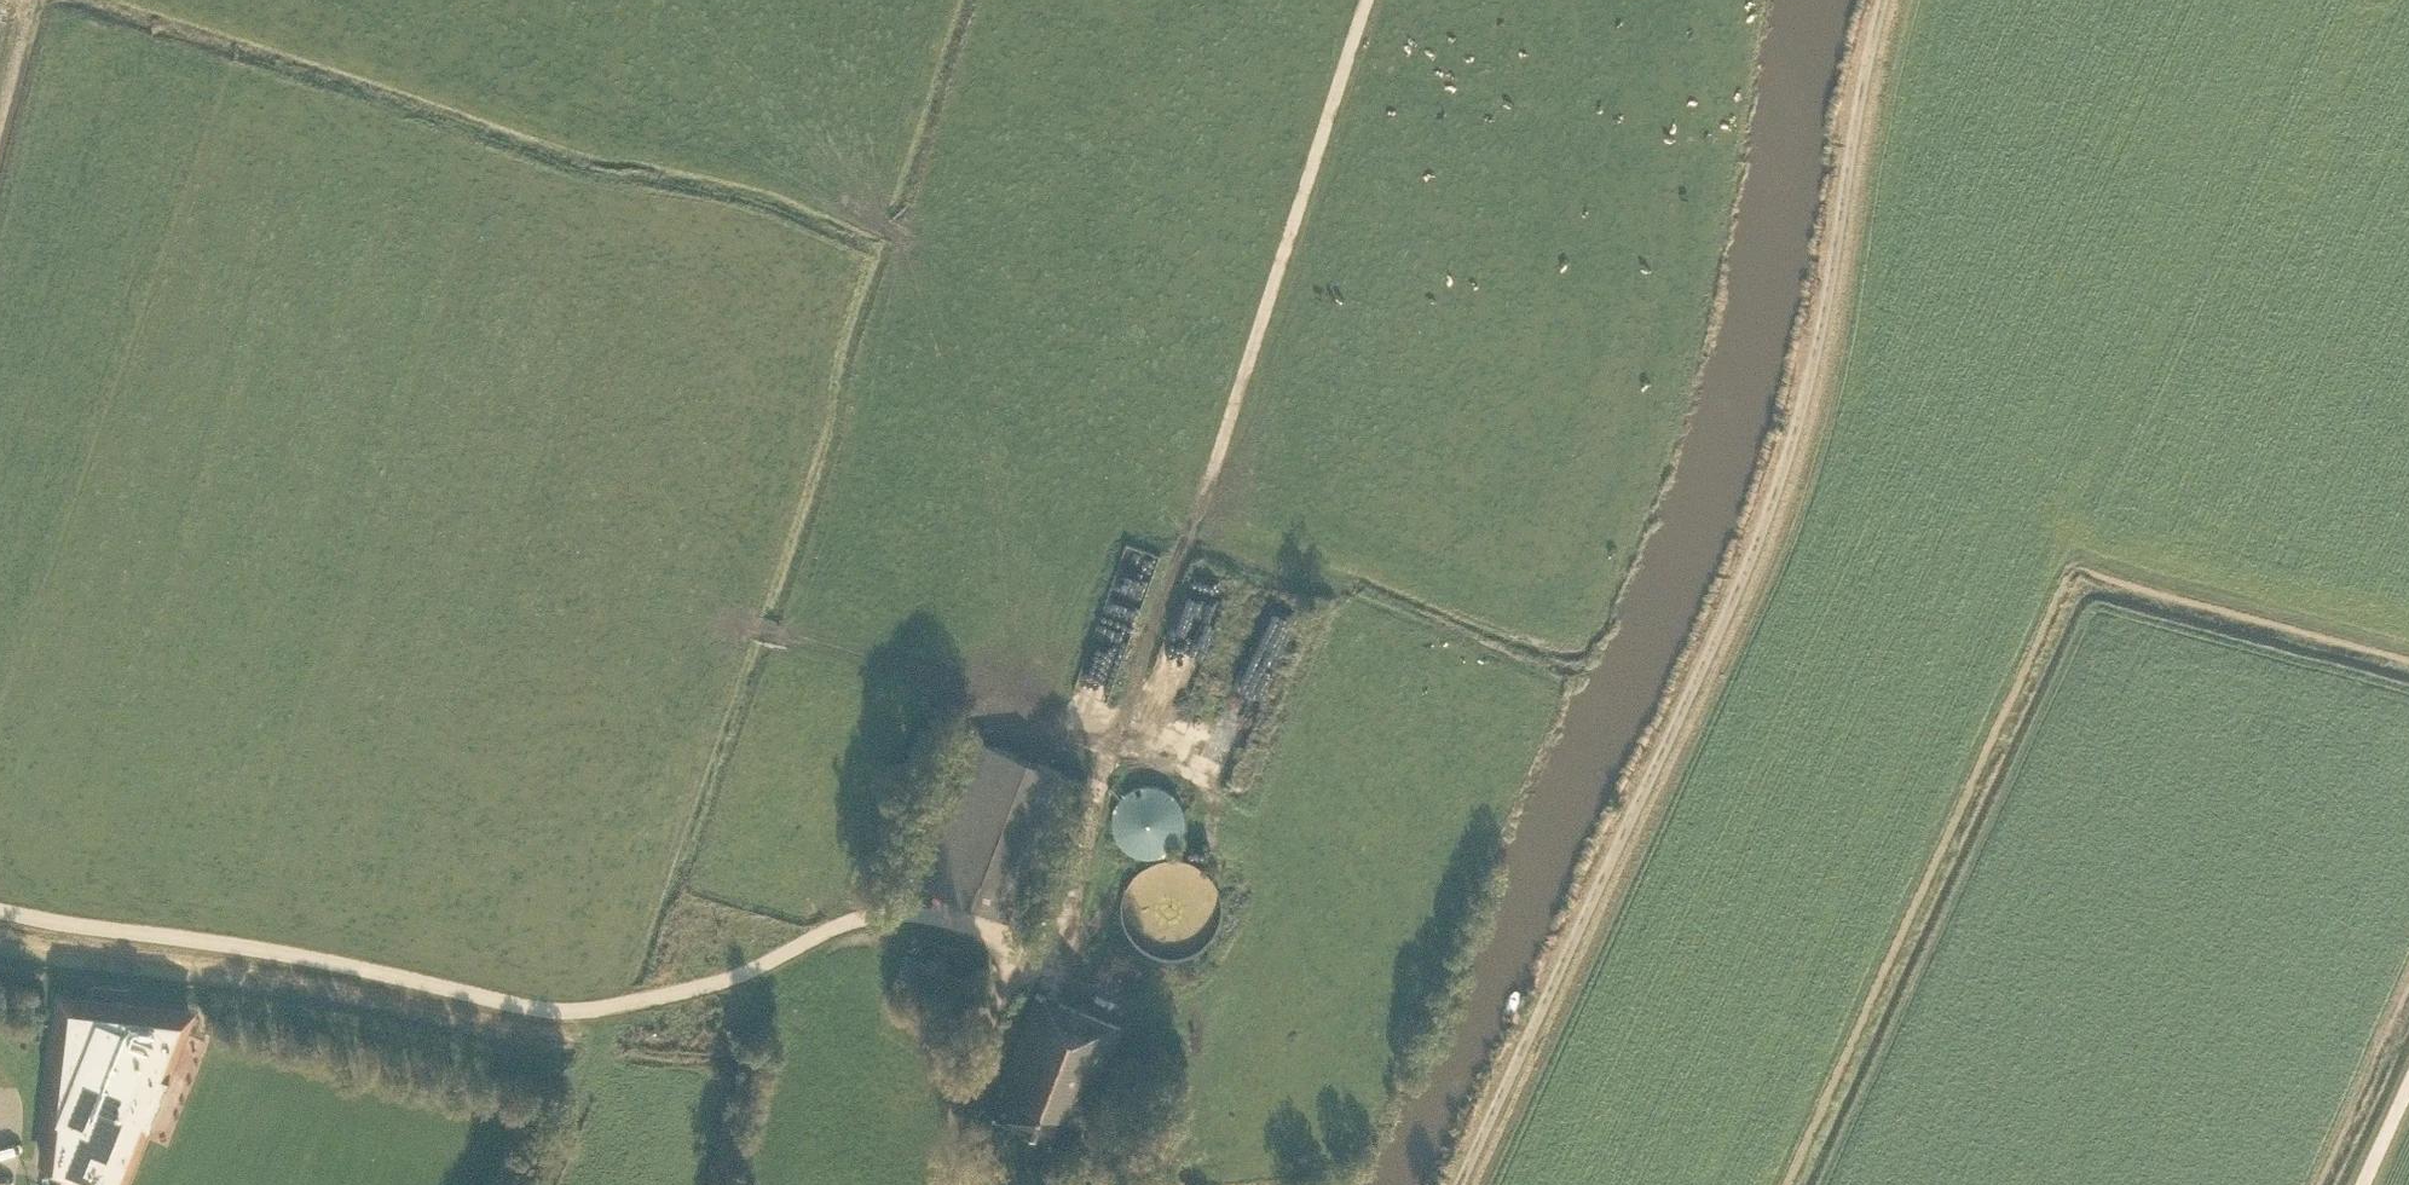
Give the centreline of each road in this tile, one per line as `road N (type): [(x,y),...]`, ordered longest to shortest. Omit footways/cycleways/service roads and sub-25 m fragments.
road 1 (track): [(1369,0),(1201,512),(1112,749),(1052,956),(1022,945)]
road 2 (unclassified): [(848,923),(721,981),(573,1008),(267,949),(0,909)]
road 3 (unclassified): [(958,1184),(957,1110),(990,1025)]
road 4 (track): [(2358,1184),(2408,1071)]

